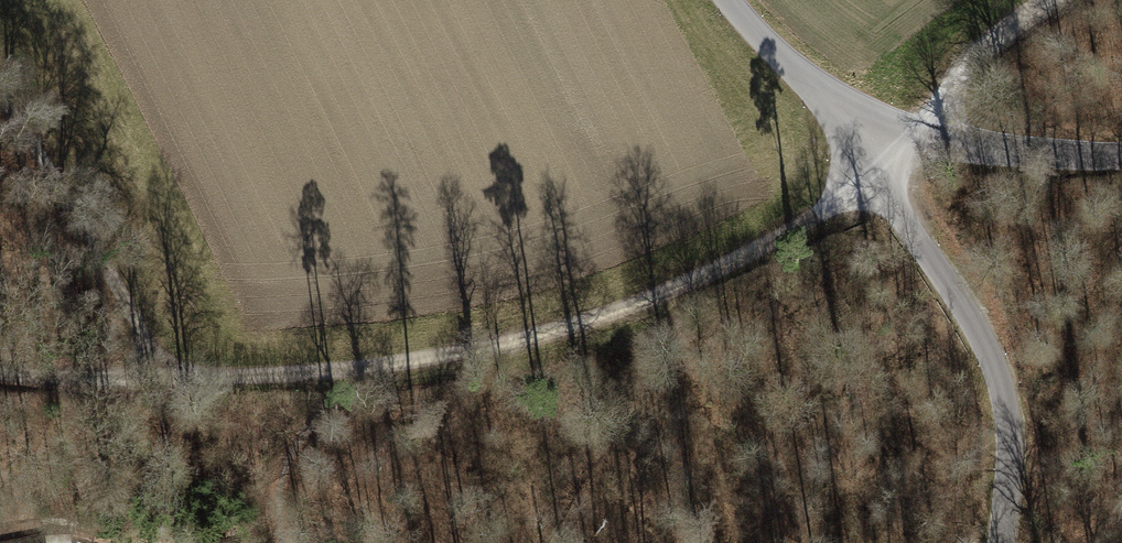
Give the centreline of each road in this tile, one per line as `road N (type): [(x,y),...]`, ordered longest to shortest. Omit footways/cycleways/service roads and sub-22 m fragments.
road 1 (track): [(1050,0),(982,51),(943,102),(871,153),(819,212),(723,271),(615,318),(352,372),(0,375)]
road 2 (residential): [(871,153),(999,390),(1002,542)]
road 3 (track): [(181,379),(0,86)]
road 4 (residential): [(871,153),(959,143),(1121,155)]
road 5 (residential): [(727,0),(871,153)]

